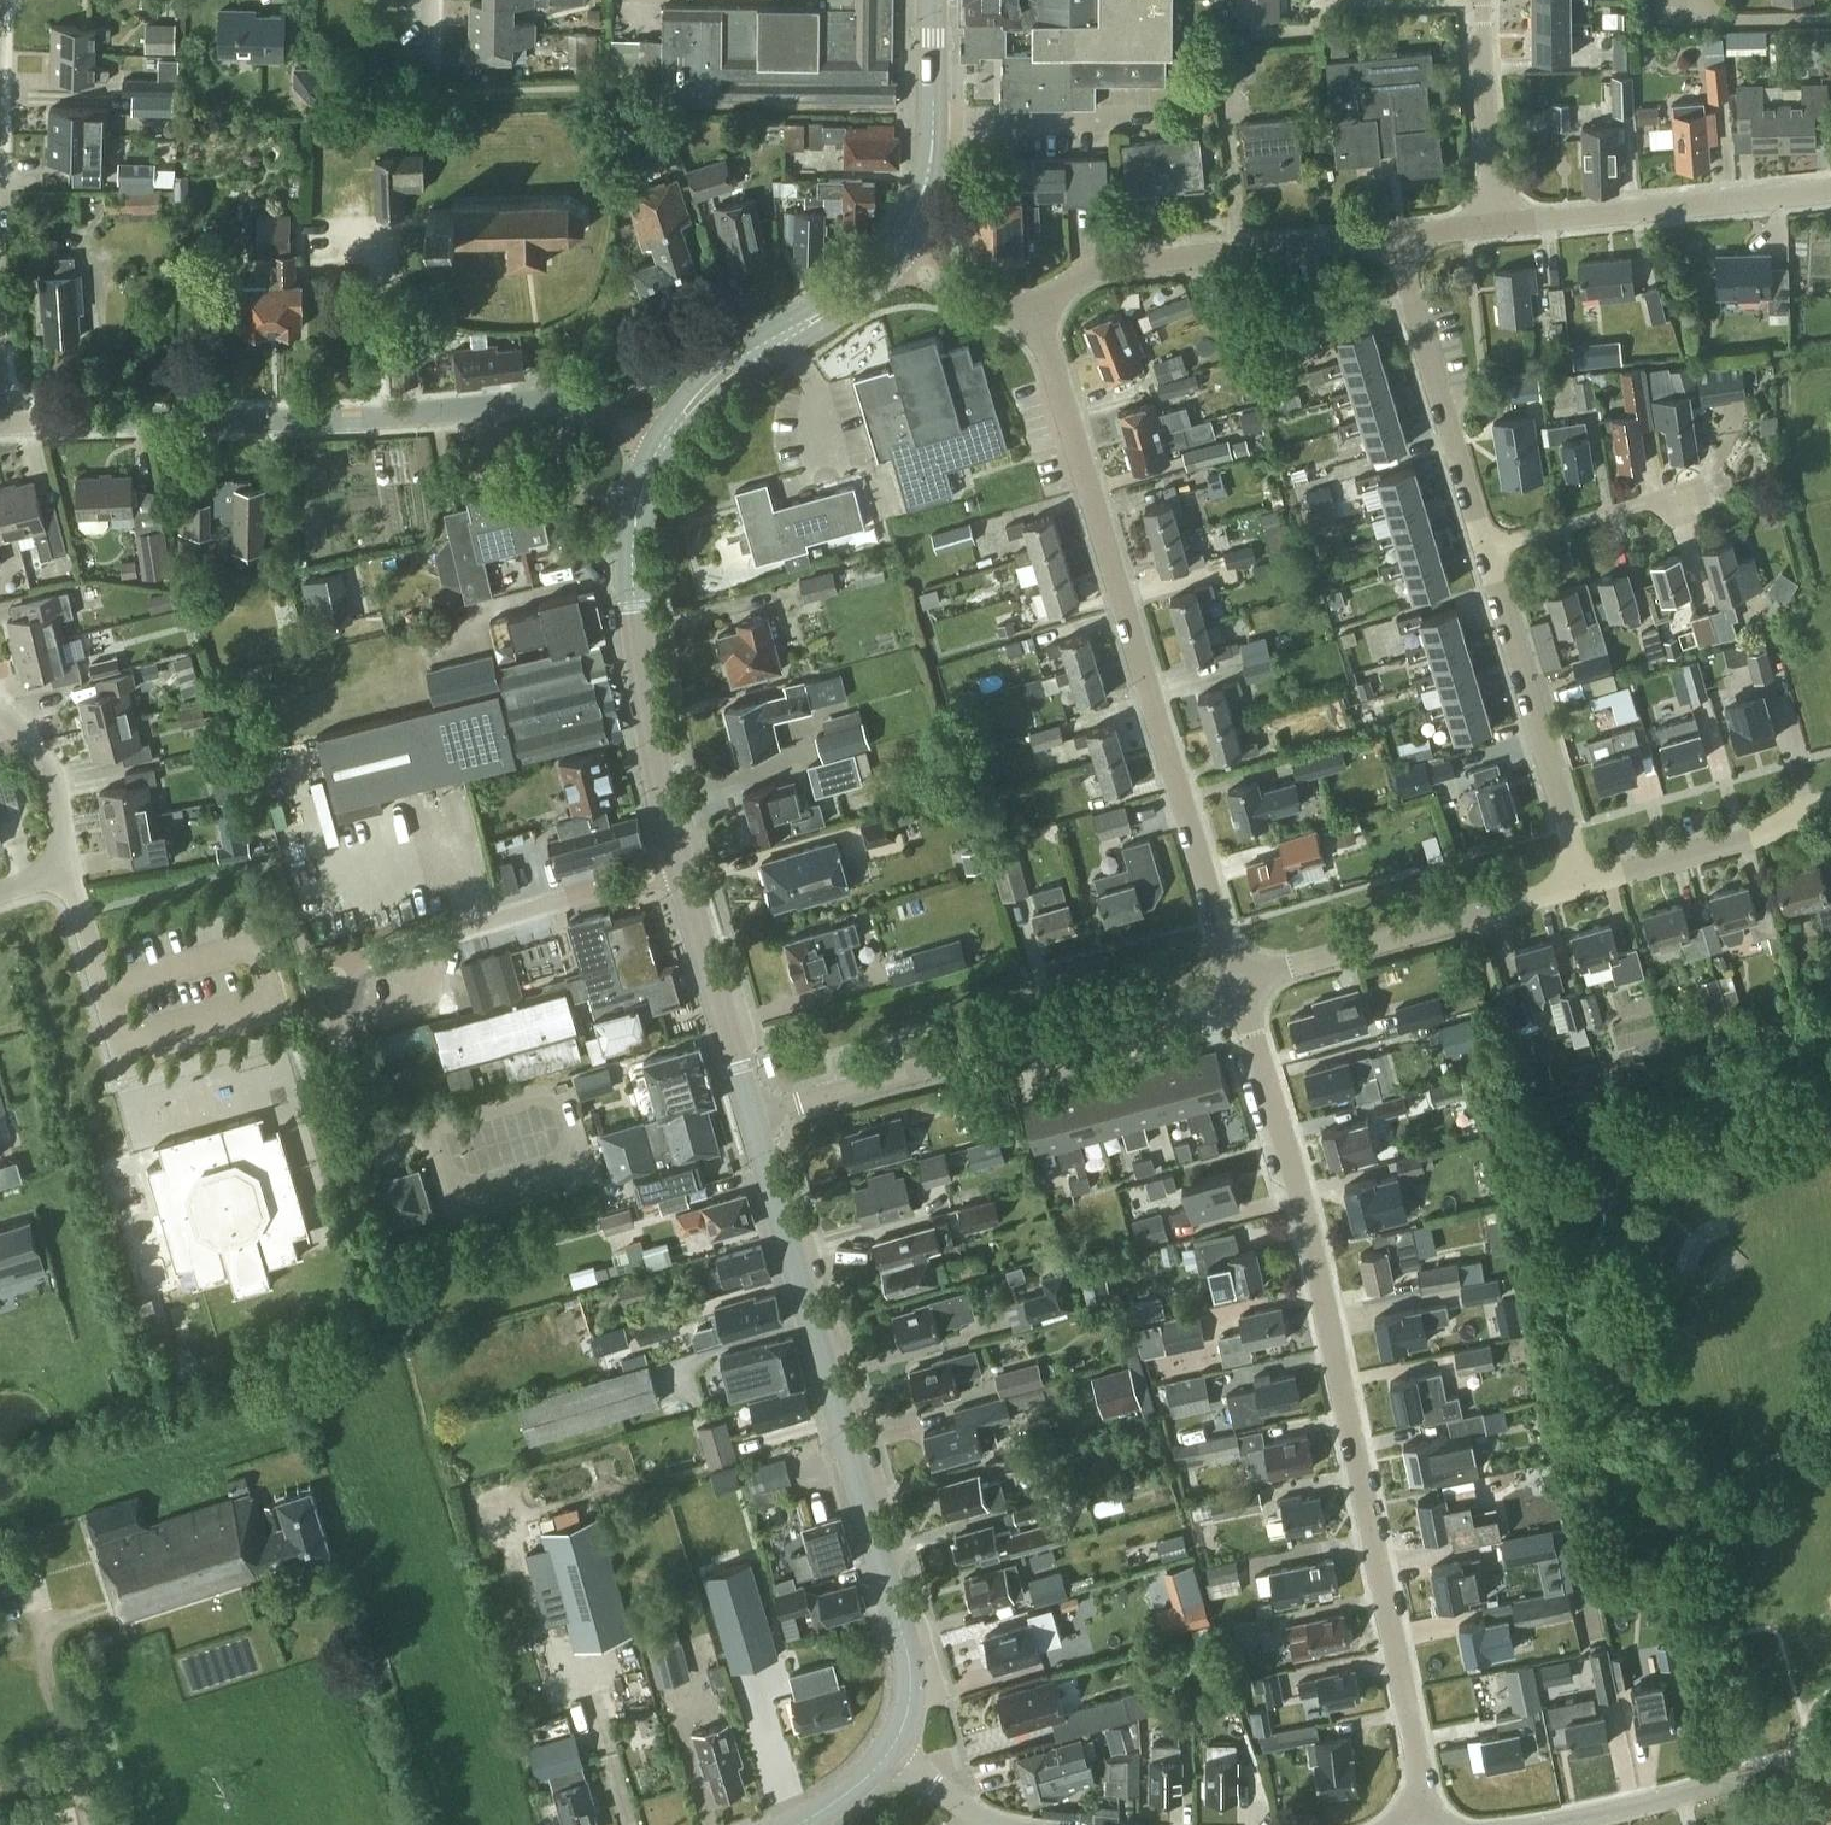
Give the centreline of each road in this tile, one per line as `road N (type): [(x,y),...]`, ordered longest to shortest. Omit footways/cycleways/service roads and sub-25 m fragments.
road 1 (residential): [(1432,1824),(1314,1251),(1236,983)]
road 2 (residential): [(1236,983),(1033,306)]
road 3 (tertiary): [(0,422),(365,417),(540,397),(573,400),(663,443)]
road 4 (secondary): [(893,1749),(911,1714),(914,1668),(898,1594),(753,1118)]
road 5 (unclassified): [(434,1131),(370,1113),(330,976),(678,868)]
road 6 (residential): [(753,1118),(1236,983)]
road 7 (secondary): [(678,868),(637,624),(635,542),(663,443)]
road 8 (residential): [(1033,306),(1122,262),(1392,235)]
road 9 (residential): [(1236,983),(1582,884)]
road 10 (residential): [(1582,884),(1487,547)]
road 11 (residential): [(1498,224),(1830,188)]
road 12 (residential): [(1487,547),(1392,235)]
road 13 (residential): [(1527,1824),(1830,1751)]
road 14 (secondary): [(663,443),(737,366),(868,282),(896,251)]
road 15 (residential): [(1582,884),(1751,836),(1830,799)]
road 16 (secondary): [(753,1118),(678,868)]
road 17 (secondary): [(896,251),(923,199),(932,140),(934,0)]
road 18 (residential): [(1487,547),(1729,475)]
road 19 (residential): [(1498,224),(1480,0)]
road 20 (residential): [(67,870),(130,1074)]
road 21 (residential): [(67,870),(54,784),(39,747),(0,710)]
road 22 (residential): [(1033,306),(1005,309),(976,299),(896,251)]
road 23 (residential): [(0,144),(4,0)]
road 24 (residential): [(893,1749),(984,1822),(1003,1824)]
road 25 (secondary): [(796,1824),(827,1809),(893,1749)]

